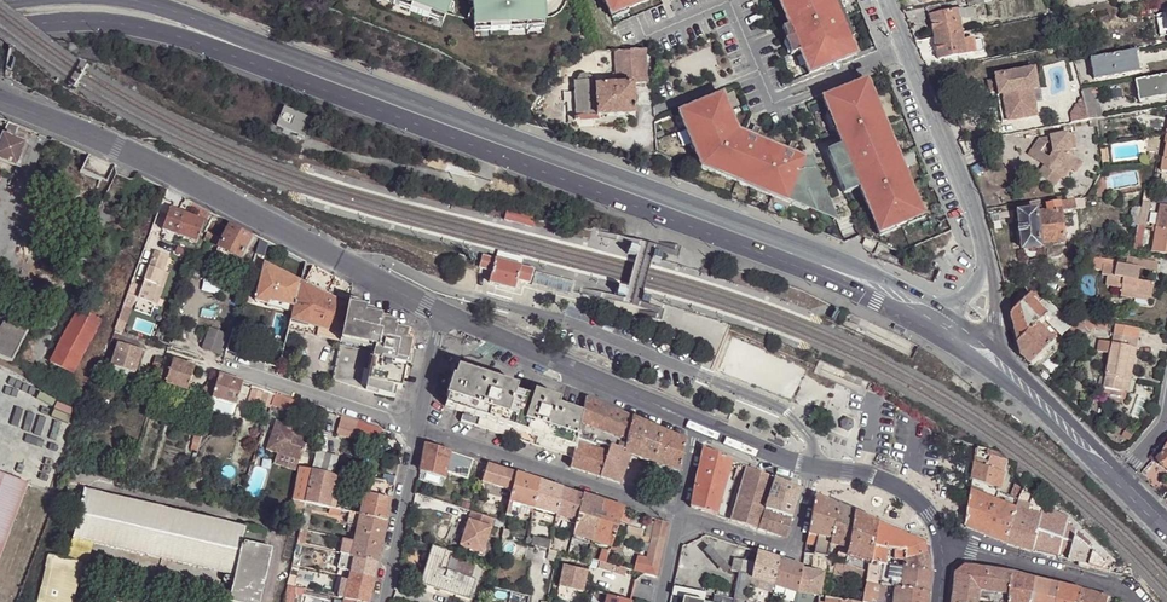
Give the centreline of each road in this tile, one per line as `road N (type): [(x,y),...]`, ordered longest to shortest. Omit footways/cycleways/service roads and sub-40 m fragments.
road 1 (secondary): [(214,36),(818,264),(942,323)]
road 2 (residential): [(446,315),(116,145),(0,100)]
road 3 (residential): [(886,0),(970,201),(986,262)]
road 4 (residential): [(699,423),(446,315)]
road 5 (residential): [(678,514),(418,428)]
road 6 (secondary): [(0,29),(81,19),(214,36)]
road 7 (residential): [(227,365),(418,428)]
road 8 (residential): [(810,467),(795,541),(784,549),(678,514)]
road 9 (residential): [(948,542),(1115,588),(1133,601)]
road 10 (secondary): [(982,350),(1118,480)]
road 11 (residential): [(418,428),(380,601)]
road 12 (residential): [(948,542),(903,490),(860,473),(810,467)]
road 13 (residential): [(810,467),(699,423)]

